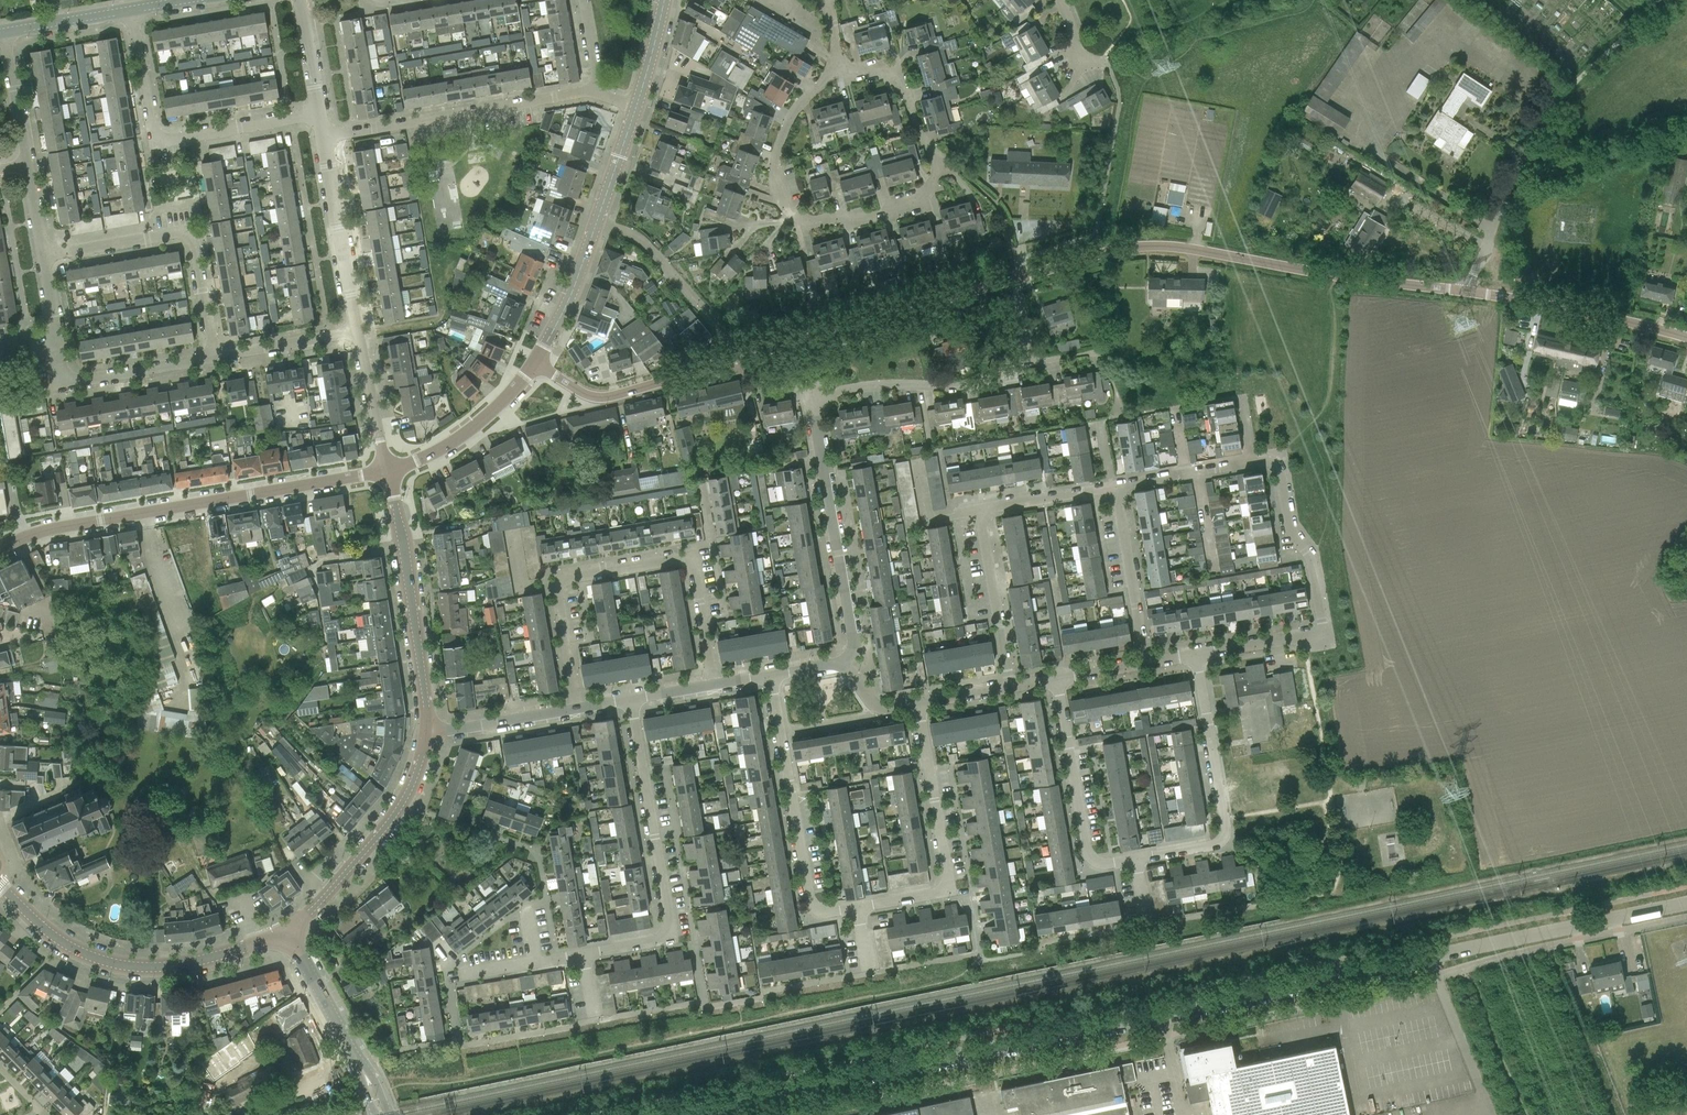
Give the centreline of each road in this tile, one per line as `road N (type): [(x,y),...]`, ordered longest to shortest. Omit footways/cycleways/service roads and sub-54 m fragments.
road 1 (unclassified): [(666,1114),(1686,901)]
road 2 (unclassified): [(534,362),(585,394),(615,396),(1142,247),(1465,292)]
road 3 (residential): [(914,708),(950,890),(816,914),(769,677)]
road 4 (residential): [(843,661),(854,633),(812,393),(963,386),(998,376),(1024,356),(1057,359)]
road 5 (residential): [(1057,682),(1092,866),(1121,861),(1231,842),(1197,658)]
road 6 (residential): [(1197,658),(1314,635),(1324,622),(1314,557),(1295,539),(1277,466),(1270,458),(1115,489)]
road 7 (residential): [(718,686),(693,558),(557,580),(578,713)]
road 8 (tertiary): [(0,548),(52,530),(387,470)]
road 9 (residential): [(536,962),(673,938),(631,704)]
road 10 (residential): [(933,150),(928,187),(879,215),(807,221),(790,213),(777,195),(776,154),(790,118),(836,61)]
road 11 (residential): [(1115,489),(980,512),(1013,691)]
road 12 (tertiary): [(11,901),(63,947),(148,972),(187,969),(291,934)]
road 13 (residential): [(321,114),(170,142),(159,137),(131,12)]
road 14 (residential): [(325,140),(598,94)]
road 15 (residential): [(217,356),(197,248),(186,234),(44,260)]
road 16 (tertiary): [(429,738),(387,470)]
road 17 (tertiary): [(291,934),(398,806),(429,738)]
road 18 (unclassified): [(1465,292),(1686,338)]
road 19 (residential): [(360,327),(325,140)]
road 20 (tertiary): [(387,470),(461,436),(534,362)]
road 21 (residential): [(217,356),(70,381),(58,347)]
road 22 (residential): [(1147,667),(1115,489)]
road 23 (track): [(1463,948),(1466,975),(1527,1114)]
road 24 (track): [(1515,175),(1686,142)]
road 25 (unclassified): [(1465,292),(1530,144)]
road 26 (tertiary): [(534,362),(596,223)]
road 27 (residential): [(429,738),(578,713)]
road 28 (tertiary): [(362,1067),(291,934)]
road 29 (residential): [(360,327),(217,356)]
road 30 (residential): [(387,470),(360,327)]
road 31 (residential): [(836,61),(899,79),(933,150)]
road 32 (residential): [(696,303),(639,240),(596,223)]
road 33 (residential): [(28,163),(8,34)]
road 34 (tertiary): [(596,223),(636,109)]

